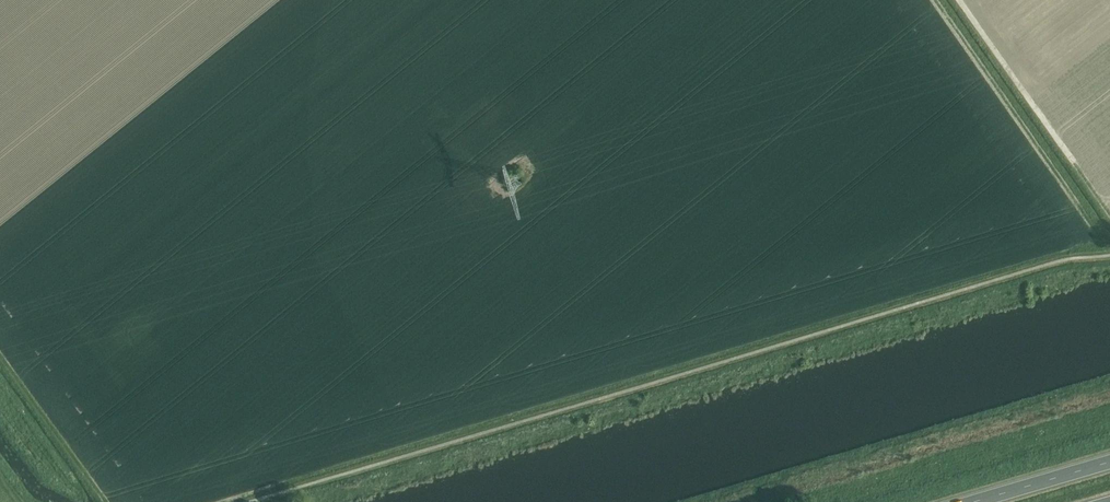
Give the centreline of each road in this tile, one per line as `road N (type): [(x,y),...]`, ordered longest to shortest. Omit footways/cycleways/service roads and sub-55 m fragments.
road 1 (trunk): [(1109,468),(989,501)]

